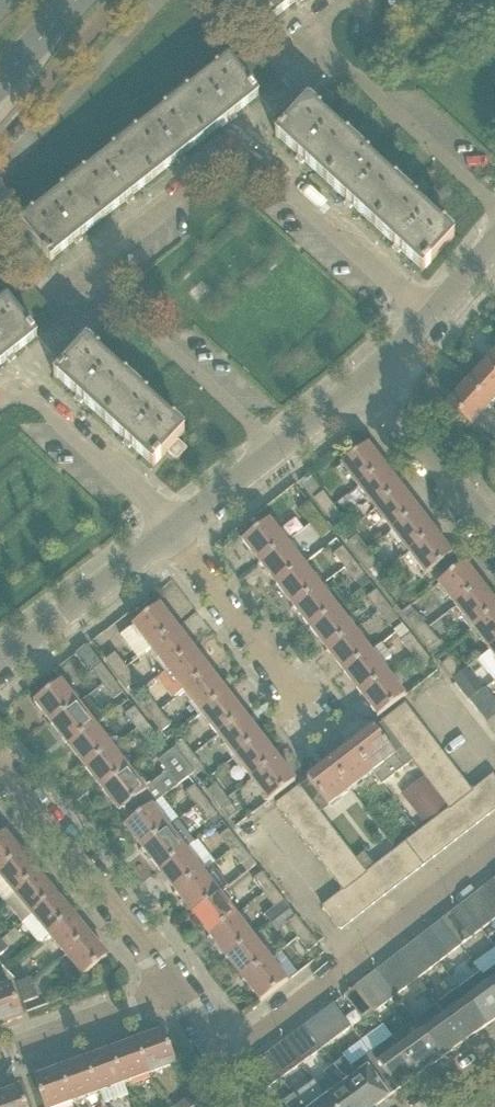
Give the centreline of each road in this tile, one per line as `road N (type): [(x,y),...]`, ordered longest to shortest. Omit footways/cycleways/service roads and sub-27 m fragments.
road 1 (residential): [(428,321),(250,147),(88,272),(276,449)]
road 2 (residential): [(222,1066),(494,853)]
road 3 (residential): [(347,0),(306,32),(494,204)]
road 4 (residential): [(176,990),(0,771)]
road 5 (residential): [(0,401),(34,394),(171,531)]
road 6 (residential): [(303,707),(171,531)]
road 7 (tertiary): [(0,660),(171,531)]
road 8 (residential): [(494,548),(365,382)]
road 9 (residential): [(0,1058),(176,990)]
road 10 (tertiary): [(171,531),(276,449)]

